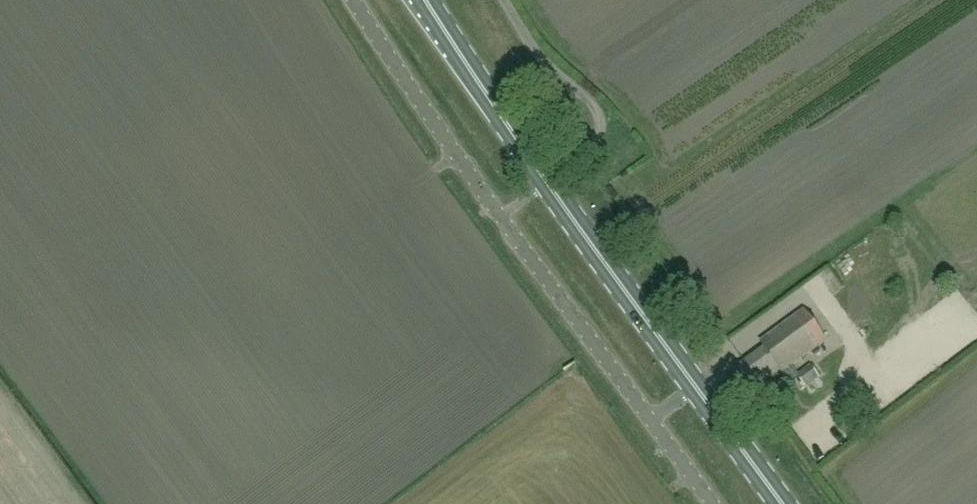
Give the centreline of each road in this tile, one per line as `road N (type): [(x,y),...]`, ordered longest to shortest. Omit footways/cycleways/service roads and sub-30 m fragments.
road 1 (primary): [(786,503),(553,186),(431,0)]
road 2 (unclassified): [(718,503),(509,218),(363,0)]

